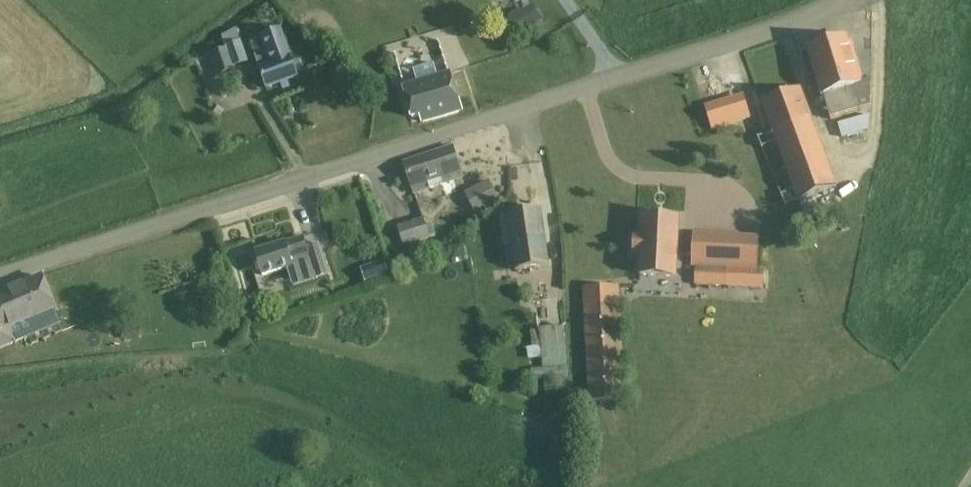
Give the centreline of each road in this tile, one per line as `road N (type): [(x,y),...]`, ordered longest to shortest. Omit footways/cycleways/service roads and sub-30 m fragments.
road 1 (tertiary): [(0,279),(818,16),(844,0)]

